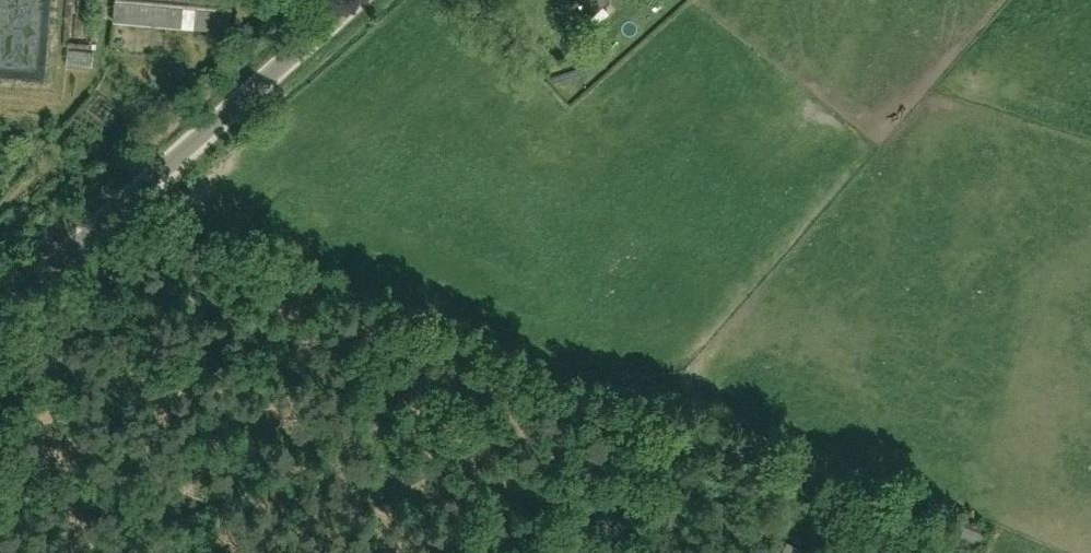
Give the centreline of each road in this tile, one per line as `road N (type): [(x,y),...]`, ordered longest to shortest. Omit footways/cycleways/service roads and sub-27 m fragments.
road 1 (unclassified): [(0,315),(358,0)]

